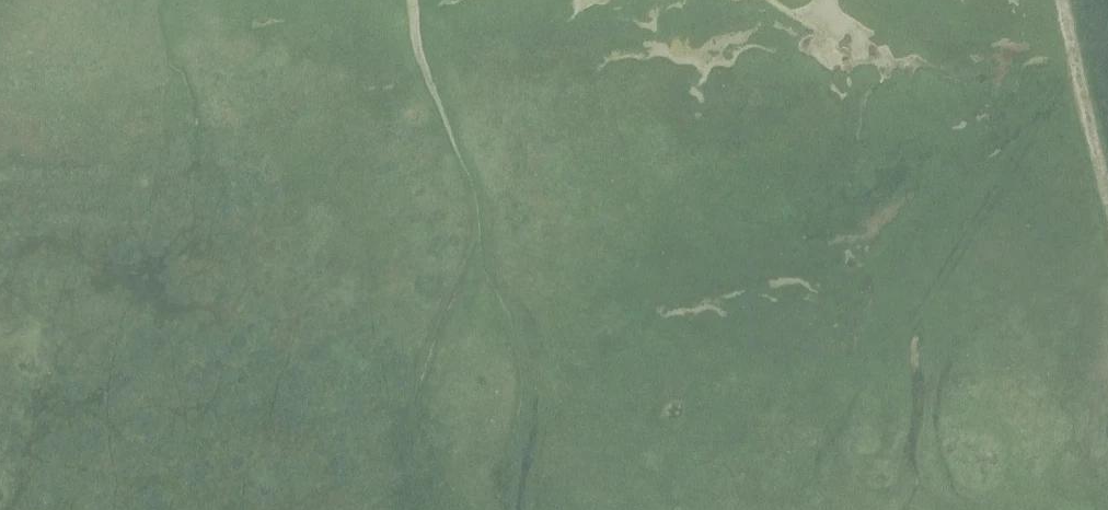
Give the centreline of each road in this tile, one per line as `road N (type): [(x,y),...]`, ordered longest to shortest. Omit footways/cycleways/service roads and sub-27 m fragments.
road 1 (track): [(1107,203),(1057,0)]

